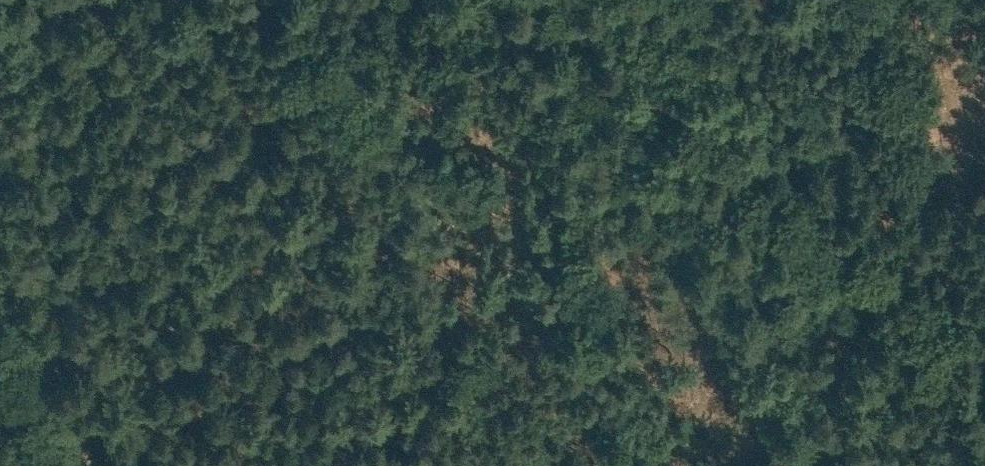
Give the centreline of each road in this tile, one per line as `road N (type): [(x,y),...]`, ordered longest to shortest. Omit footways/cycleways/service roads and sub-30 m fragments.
road 1 (track): [(555,0),(777,465)]
road 2 (track): [(0,266),(85,465)]

